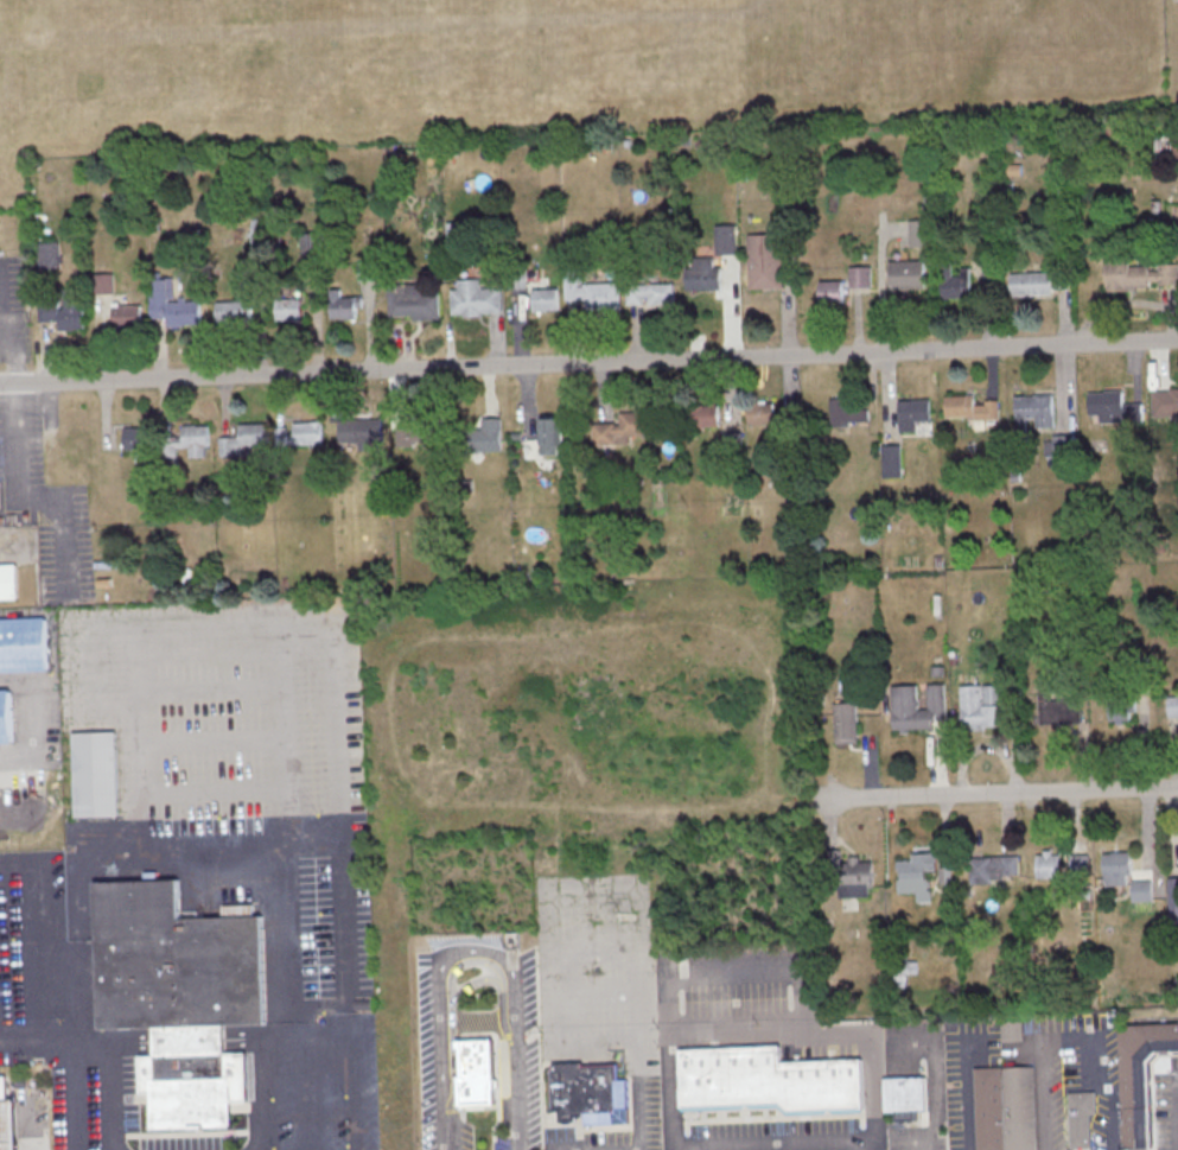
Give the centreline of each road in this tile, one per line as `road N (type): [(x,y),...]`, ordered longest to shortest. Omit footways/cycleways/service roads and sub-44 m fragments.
road 1 (residential): [(1177,338),(0,381)]
road 2 (residential): [(1177,788),(813,801)]

